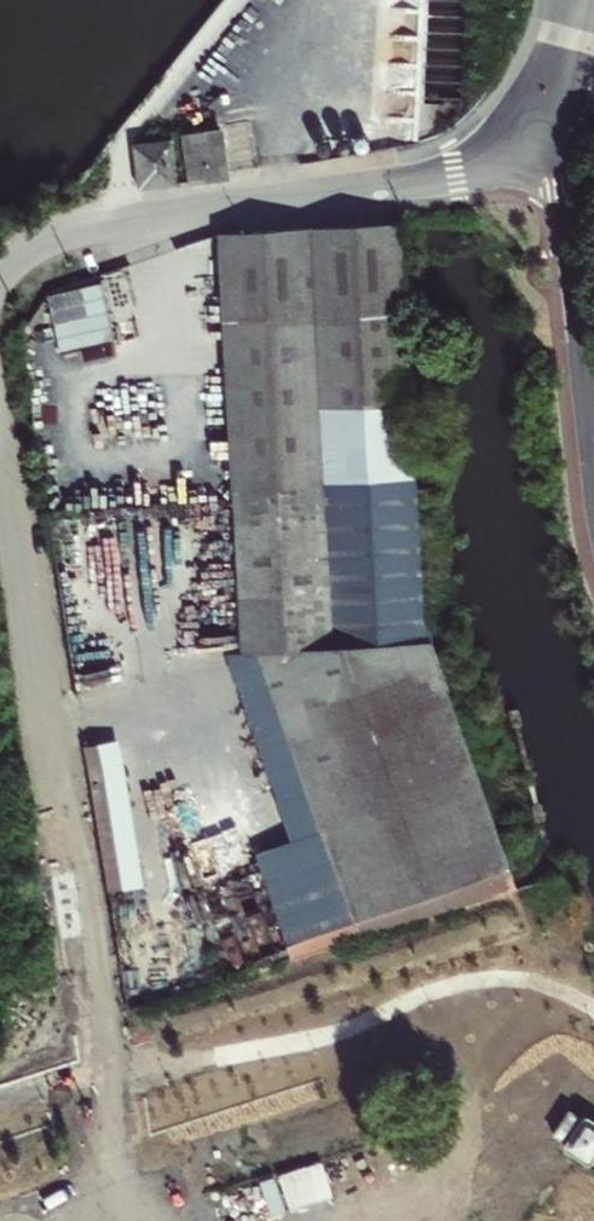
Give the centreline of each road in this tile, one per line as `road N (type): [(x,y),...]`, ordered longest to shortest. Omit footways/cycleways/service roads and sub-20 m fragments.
road 1 (residential): [(554,140),(447,172),(80,229),(24,251),(0,274)]
road 2 (residential): [(0,442),(90,971)]
road 3 (residential): [(554,140),(593,447)]

